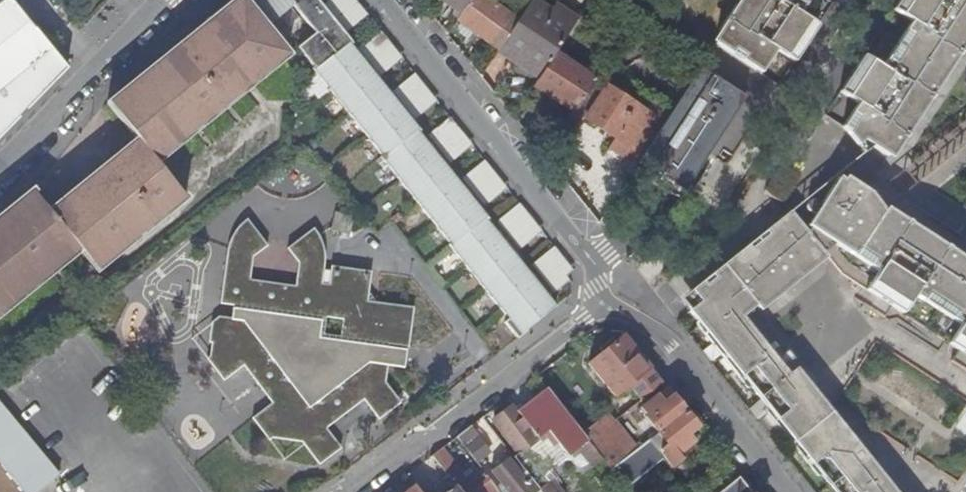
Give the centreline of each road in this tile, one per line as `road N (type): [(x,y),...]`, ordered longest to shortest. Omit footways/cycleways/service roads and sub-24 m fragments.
road 1 (residential): [(608,305),(603,279),(390,0)]
road 2 (residential): [(332,491),(608,305)]
road 3 (residential): [(784,491),(654,327),(608,305)]
road 4 (residential): [(97,74),(0,170)]

